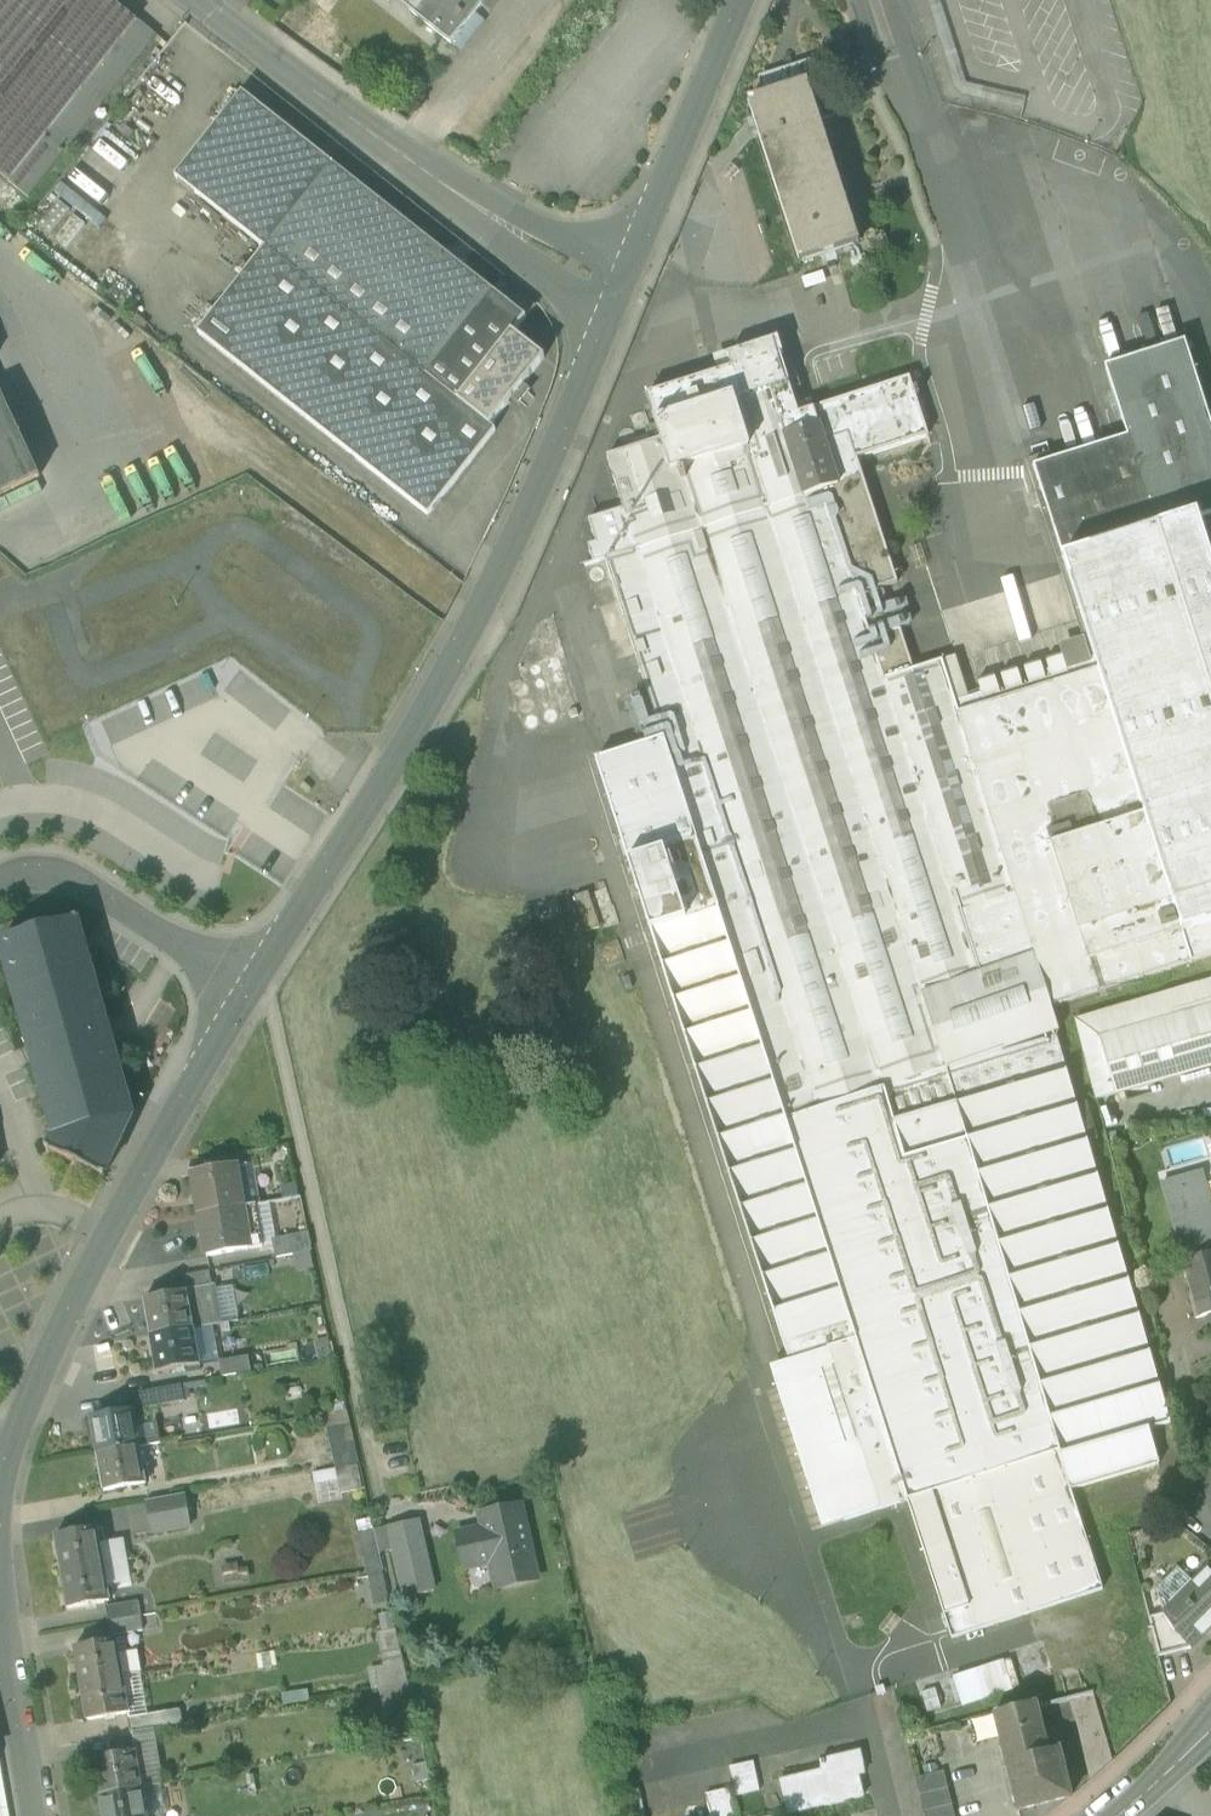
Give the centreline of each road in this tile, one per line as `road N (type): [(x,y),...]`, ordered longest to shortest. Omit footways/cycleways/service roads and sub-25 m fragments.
road 1 (residential): [(249,994),(492,598),(620,292)]
road 2 (residential): [(0,1489),(15,1436),(112,1233),(249,994)]
road 3 (residential): [(620,292),(452,191),(197,0)]
road 4 (residential): [(620,292),(741,0)]
road 5 (residential): [(249,994),(88,885),(16,875),(0,882)]
road 6 (residential): [(33,1815),(0,1618)]
road 7 (tertiary): [(1113,1815),(1210,1726)]

